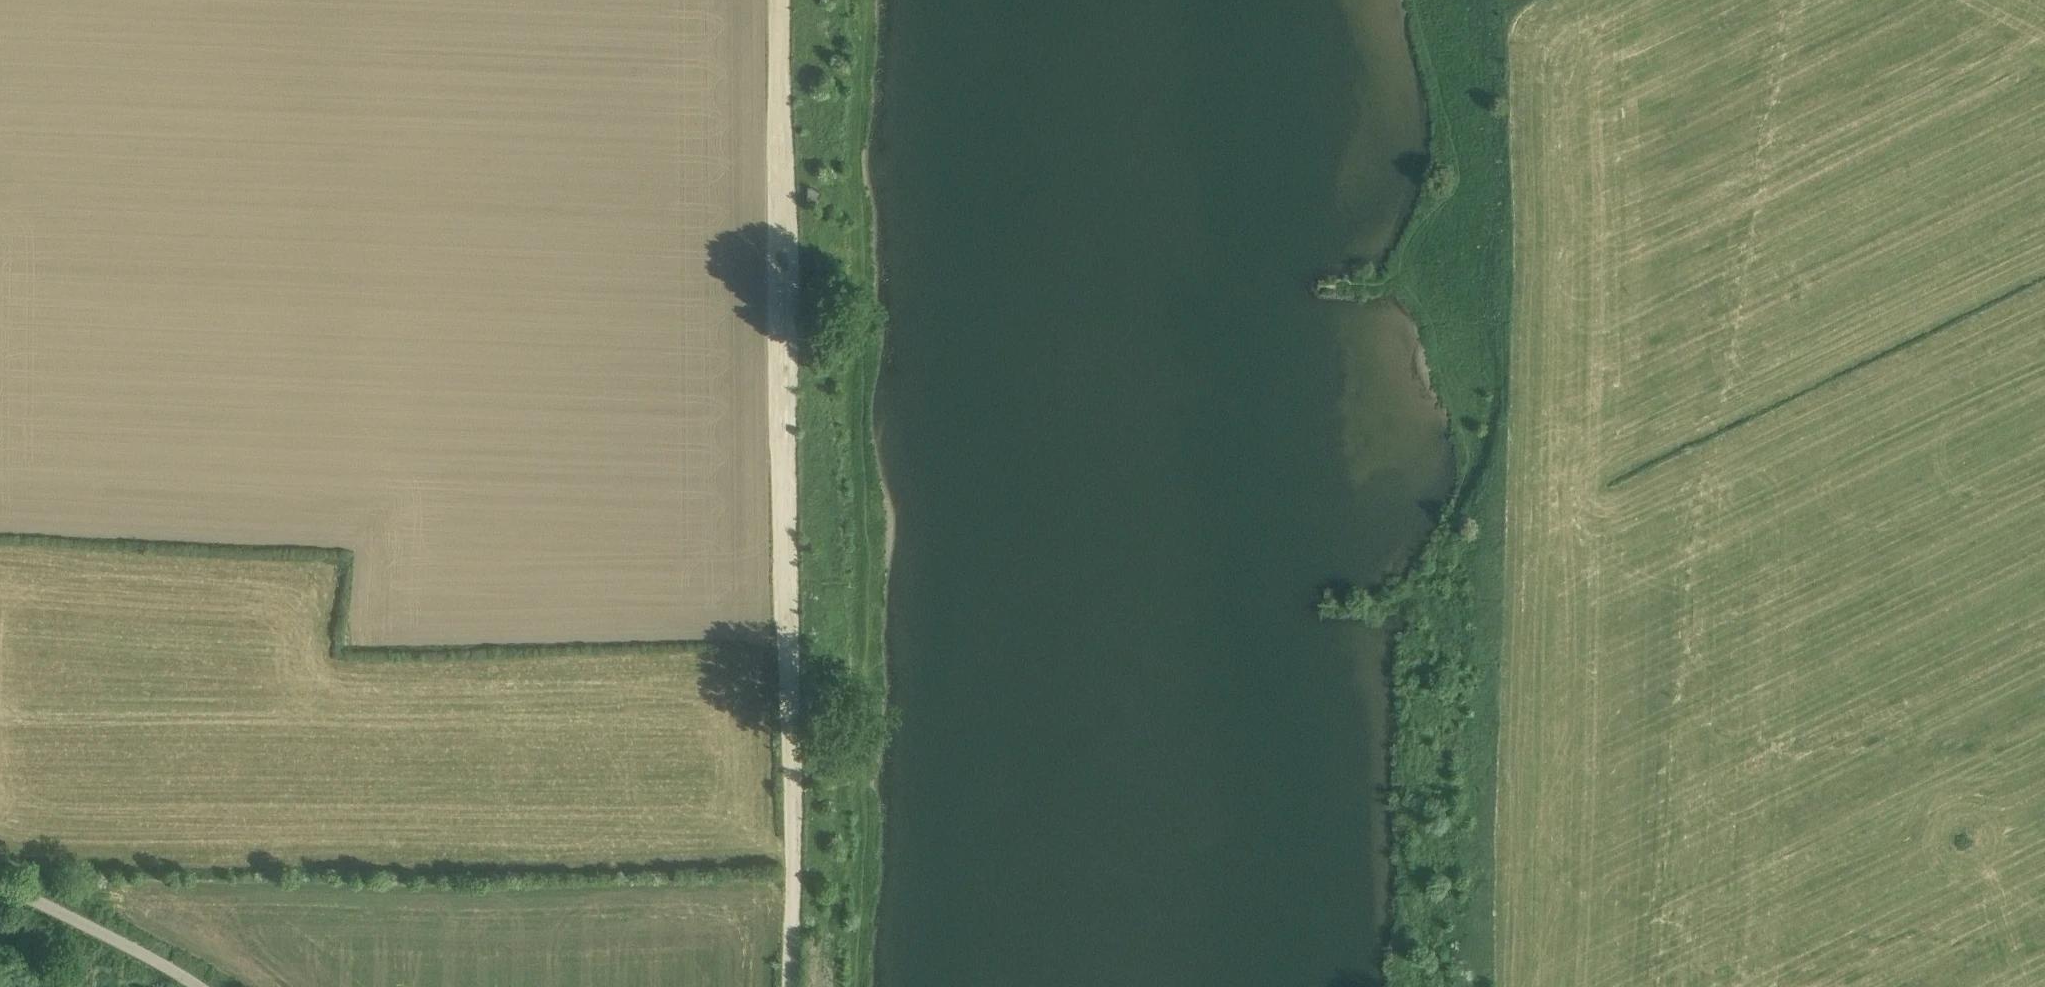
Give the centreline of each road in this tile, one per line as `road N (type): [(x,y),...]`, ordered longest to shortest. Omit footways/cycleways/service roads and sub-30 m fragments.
road 1 (track): [(779,0),(797,840),(793,986)]
road 2 (unclassified): [(0,883),(202,986)]

